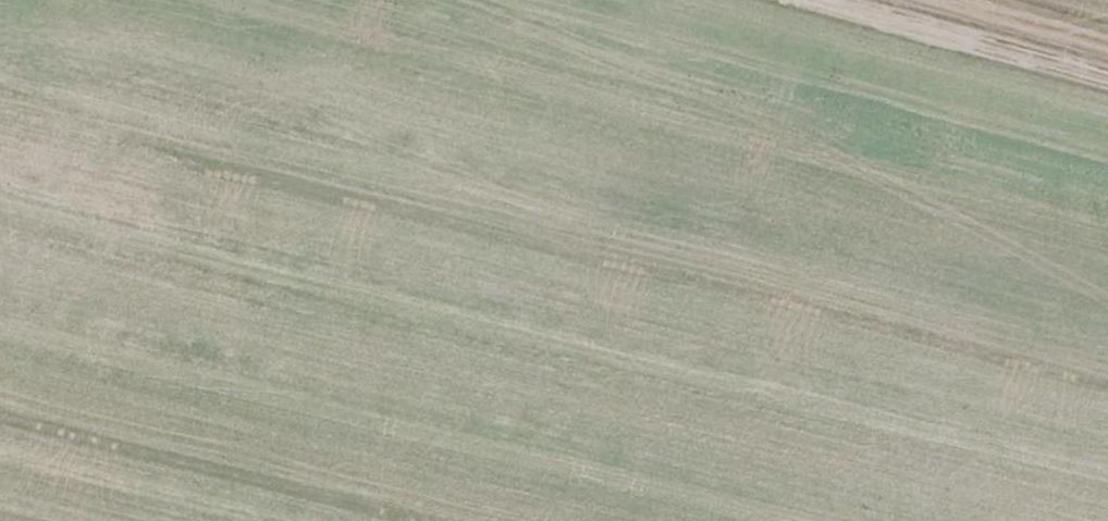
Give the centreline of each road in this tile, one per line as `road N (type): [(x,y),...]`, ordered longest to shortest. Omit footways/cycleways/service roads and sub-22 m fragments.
road 1 (track): [(800,0),(1107,83)]

